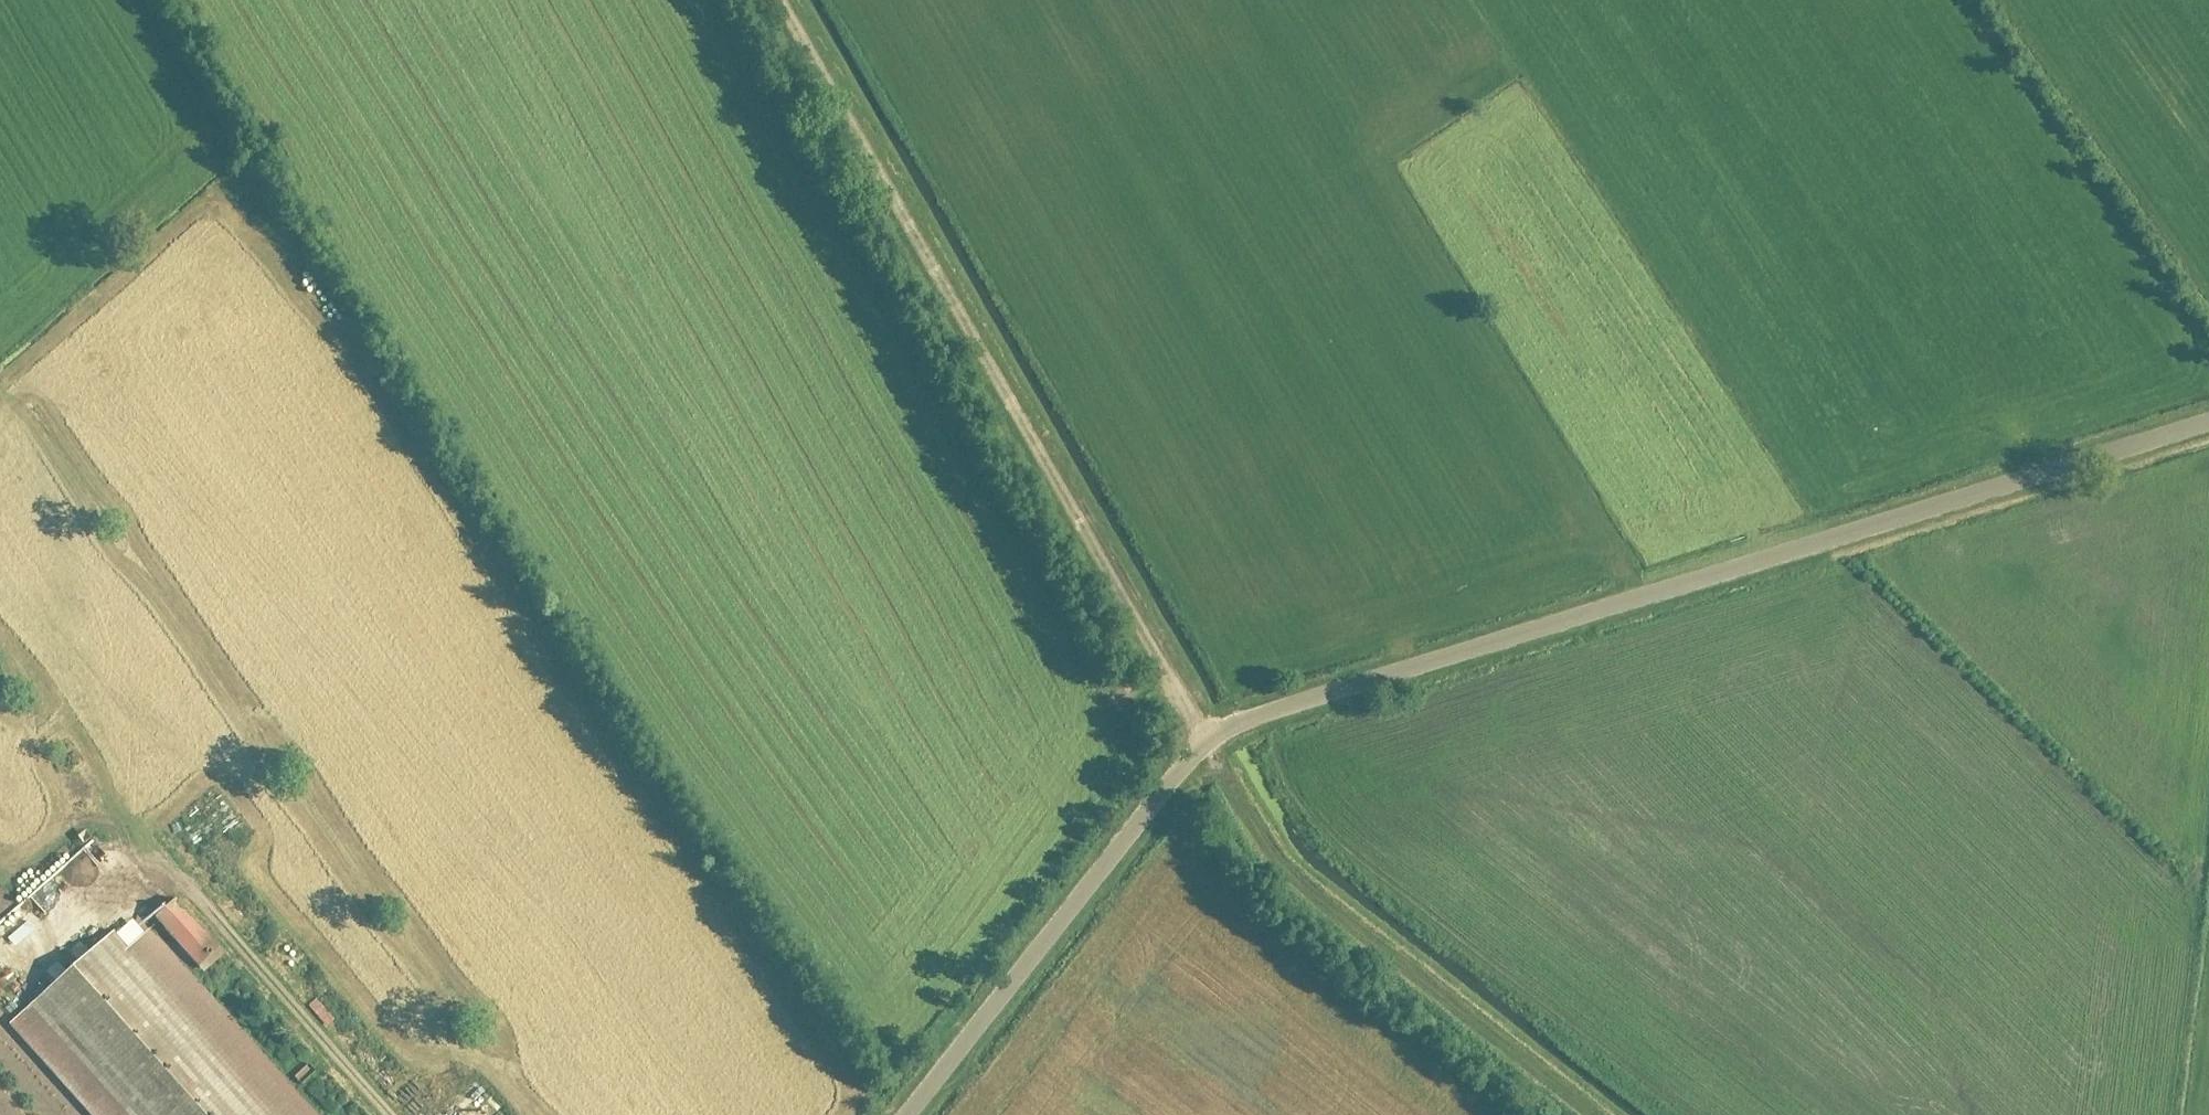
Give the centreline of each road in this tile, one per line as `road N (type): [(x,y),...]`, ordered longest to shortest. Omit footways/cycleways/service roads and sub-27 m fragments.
road 1 (unclassified): [(1203,743),(1265,715),(2208,439)]
road 2 (unclassified): [(1203,743),(777,0)]
road 3 (track): [(1203,743),(1291,878),(1580,1114)]
road 4 (unclassified): [(910,1114),(1203,743)]

